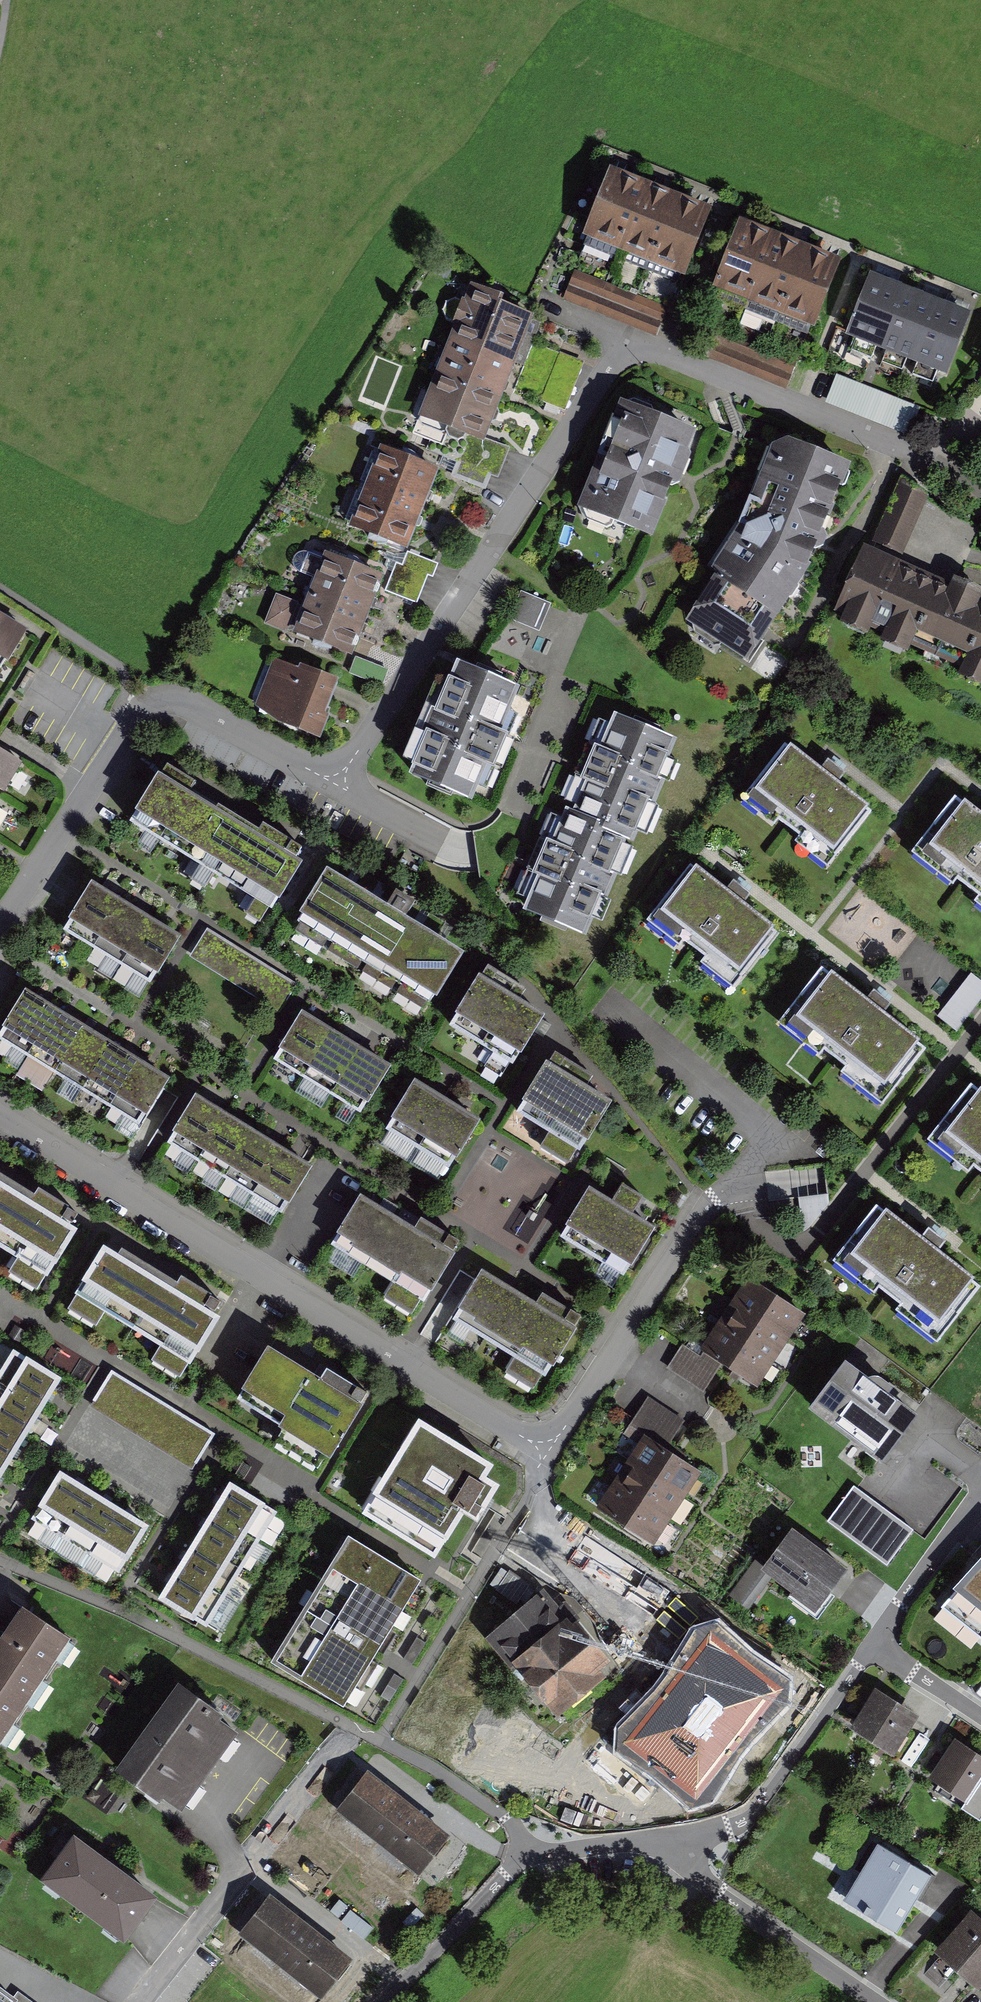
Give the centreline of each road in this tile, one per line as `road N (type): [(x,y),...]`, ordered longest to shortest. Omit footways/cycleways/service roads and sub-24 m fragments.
road 1 (residential): [(0,1116),(549,1452),(710,1200),(774,1126),(657,1031)]
road 2 (residential): [(627,332),(337,785),(164,696),(128,716)]
road 3 (residential): [(980,494),(892,437),(627,332)]
road 4 (residential): [(381,2001),(538,1843),(700,1838)]
road 5 (residential): [(700,1838),(742,1815),(776,1779),(875,1640)]
road 6 (residential): [(700,1838),(705,1867),(731,1891),(895,2001)]
road 7 (residential): [(0,925),(128,716)]
road 8 (residential): [(136,2001),(249,1863)]
road 9 (residential): [(875,1640),(980,1500)]
road 10 (residential): [(875,1640),(980,1714)]

